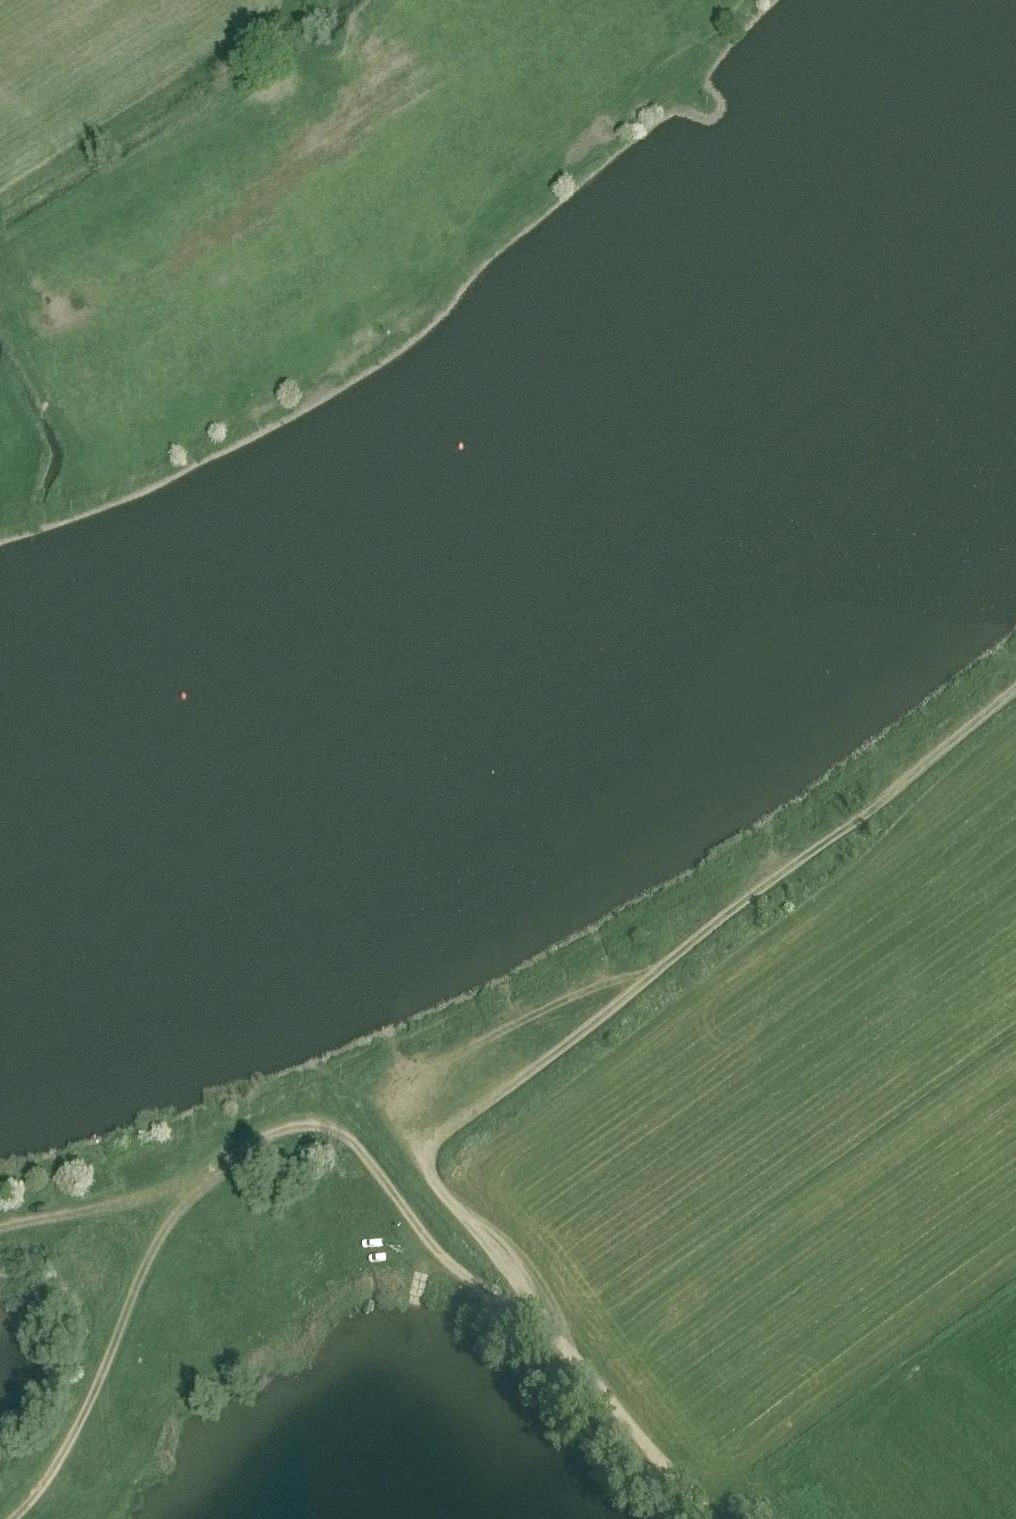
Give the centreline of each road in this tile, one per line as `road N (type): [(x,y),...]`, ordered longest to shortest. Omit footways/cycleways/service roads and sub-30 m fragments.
road 1 (track): [(709,1518),(511,1277)]

